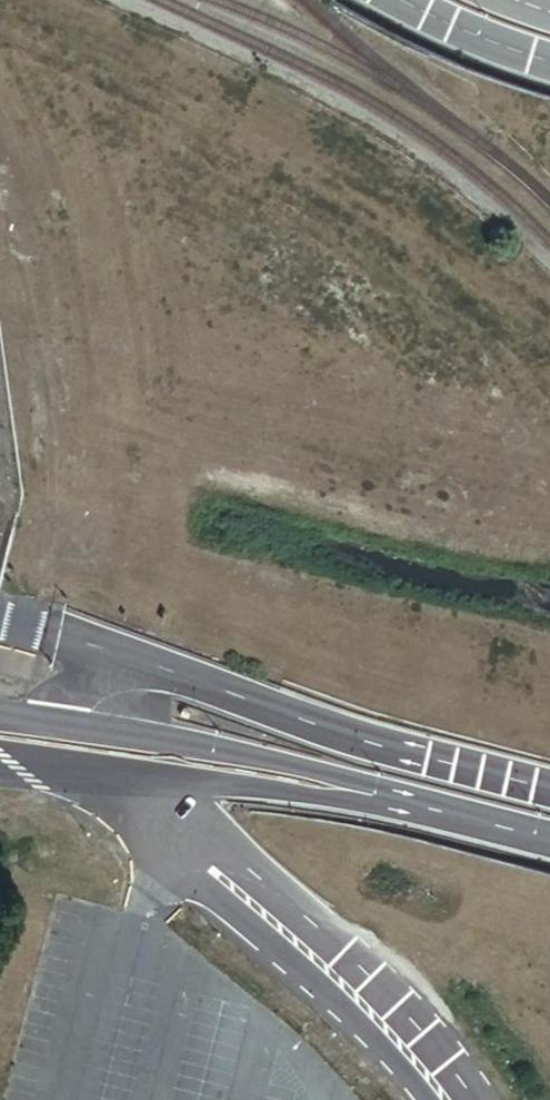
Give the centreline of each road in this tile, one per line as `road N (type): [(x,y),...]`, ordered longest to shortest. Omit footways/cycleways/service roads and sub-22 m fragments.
road 1 (unclassified): [(476,1099),(454,1065),(214,853),(130,736)]
road 2 (unclassified): [(549,788),(395,750),(130,658)]
road 3 (unclassified): [(130,736),(549,838)]
road 4 (unclassified): [(391,0),(549,67)]
road 5 (unclassified): [(130,658),(0,616)]
road 6 (unclassified): [(0,713),(130,736)]

